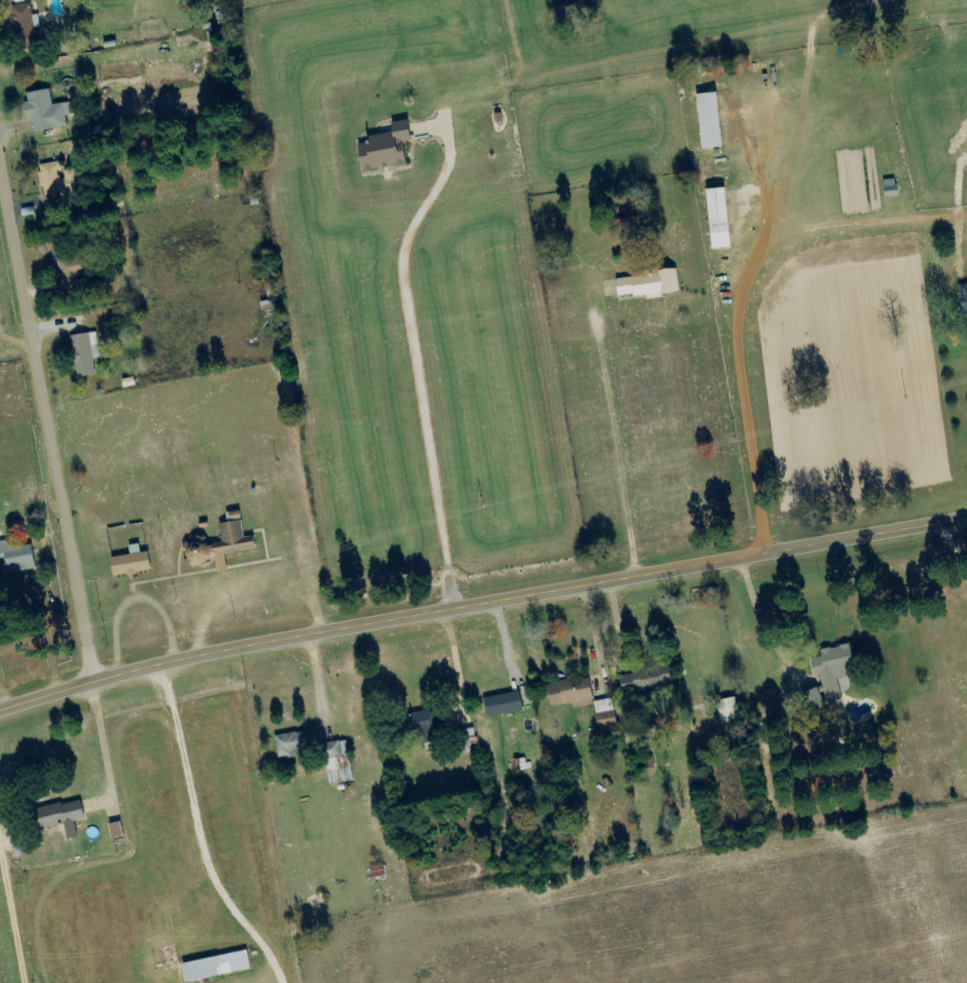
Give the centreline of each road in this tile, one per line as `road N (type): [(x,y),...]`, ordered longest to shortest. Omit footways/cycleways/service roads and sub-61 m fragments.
road 1 (tertiary): [(0,710),(153,667),(966,518)]
road 2 (residential): [(36,0),(88,683)]
road 3 (residential): [(153,667),(168,691),(205,860),(281,982)]
road 4 (residential): [(118,674),(254,550)]
road 5 (residential): [(25,982),(0,844)]

